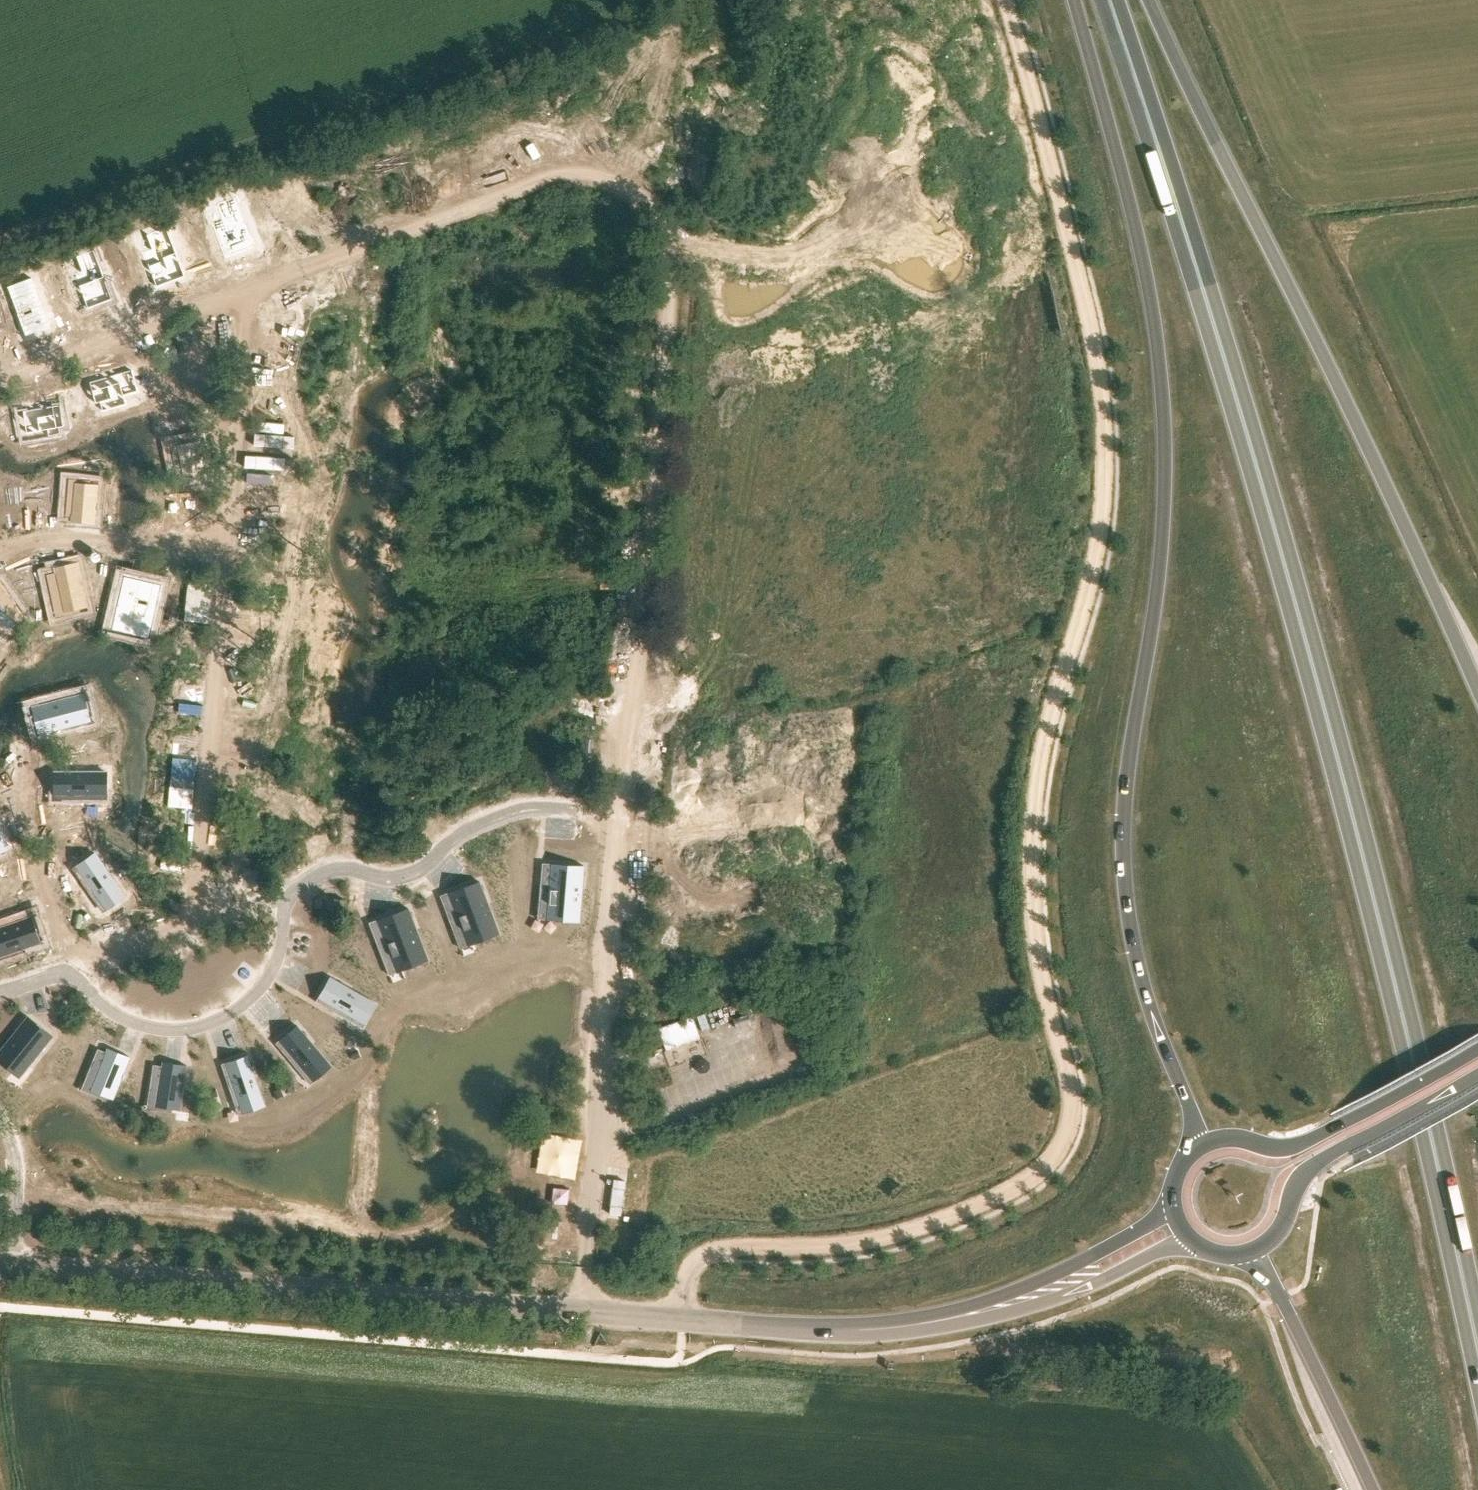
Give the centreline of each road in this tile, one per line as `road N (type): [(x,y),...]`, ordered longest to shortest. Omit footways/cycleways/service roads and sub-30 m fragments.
road 1 (track): [(1003,0),(1074,262),(1102,399),(1106,495),(1097,565),(1041,751),(1031,827),(1030,904),(1071,1096),(1066,1135),(1048,1165),(942,1224),(879,1240),(724,1251),(690,1261),(672,1320)]
road 2 (trunk): [(1109,0),(1293,593),(1398,987),(1477,1357)]
road 3 (trunk): [(1075,0),(1145,274),(1160,371),(1162,541),(1124,851),(1133,945),(1191,1111),(1196,1150)]
road 4 (tertiary): [(0,1268),(742,1327),(860,1331),(970,1314)]
road 5 (trunk): [(1477,689),(1150,0)]
road 6 (primary): [(1477,1049),(1305,1143),(1280,1148),(1233,1138),(1196,1150)]
road 7 (primary): [(1241,1255),(1281,1228),(1306,1172),(1477,1074)]
road 8 (trunk): [(1241,1255),(1281,1297),(1372,1489)]
road 9 (tertiary): [(970,1314),(1043,1300),(1194,1244)]
road 10 (tertiary): [(1173,1203),(1094,1255),(970,1314)]

